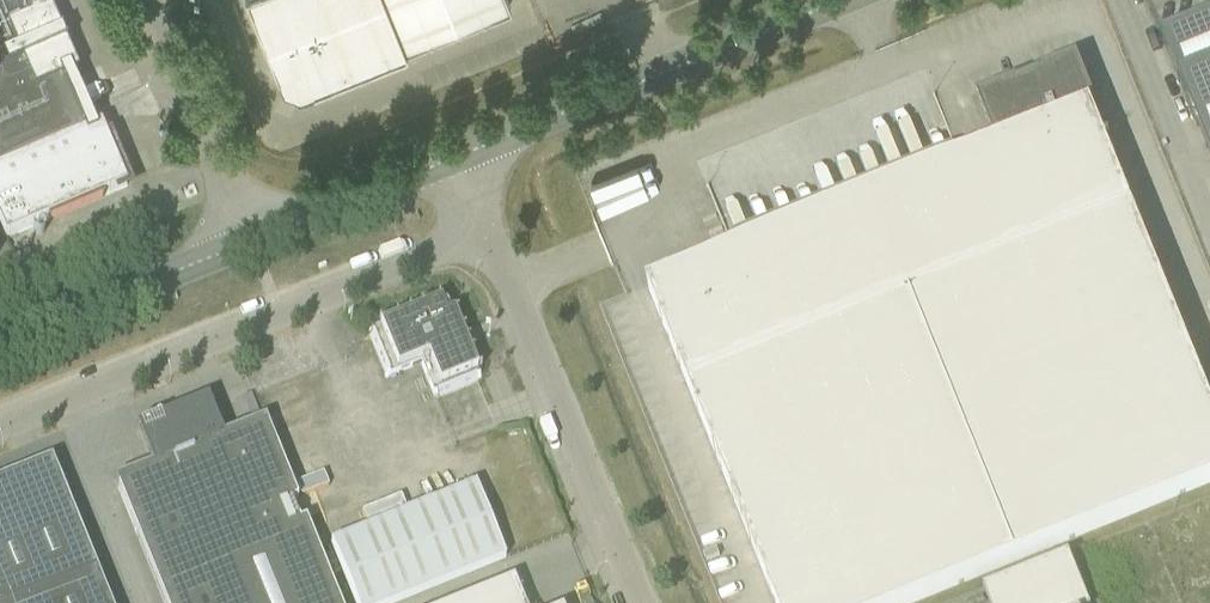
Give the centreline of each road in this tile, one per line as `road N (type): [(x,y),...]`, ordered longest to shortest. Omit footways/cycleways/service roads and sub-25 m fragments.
road 1 (unclassified): [(0,431),(489,237)]
road 2 (tertiary): [(459,158),(844,0)]
road 3 (unclassified): [(638,602),(489,237)]
road 4 (tertiary): [(0,343),(250,241)]
road 5 (unclassified): [(250,241),(146,0)]
road 6 (tertiary): [(250,241),(459,158)]

